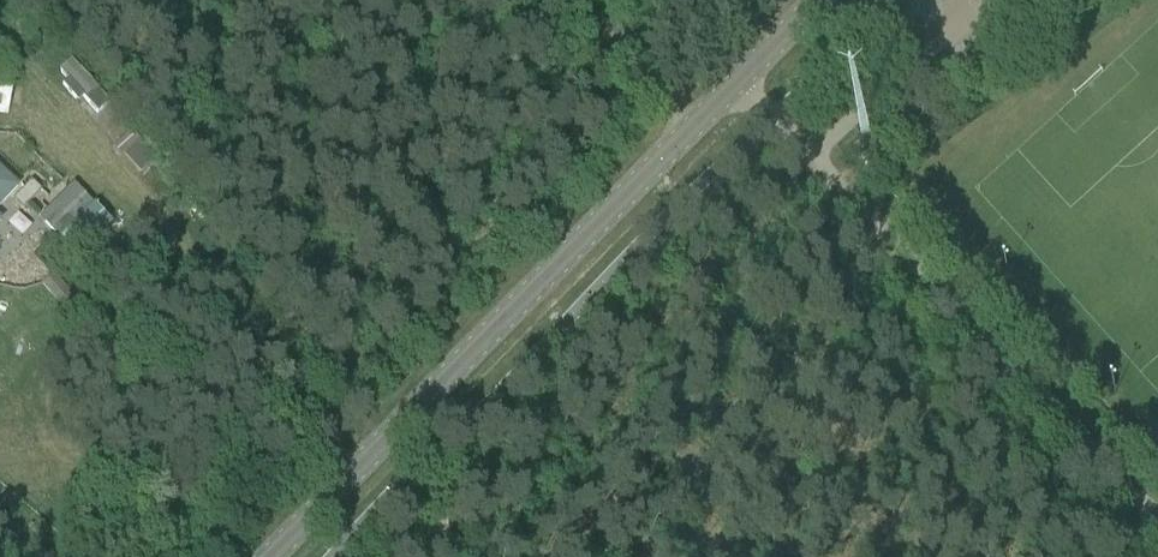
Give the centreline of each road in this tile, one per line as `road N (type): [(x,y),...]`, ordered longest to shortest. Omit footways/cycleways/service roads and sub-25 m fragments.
road 1 (tertiary): [(266,556),(816,0)]
road 2 (track): [(772,118),(1157,515)]

